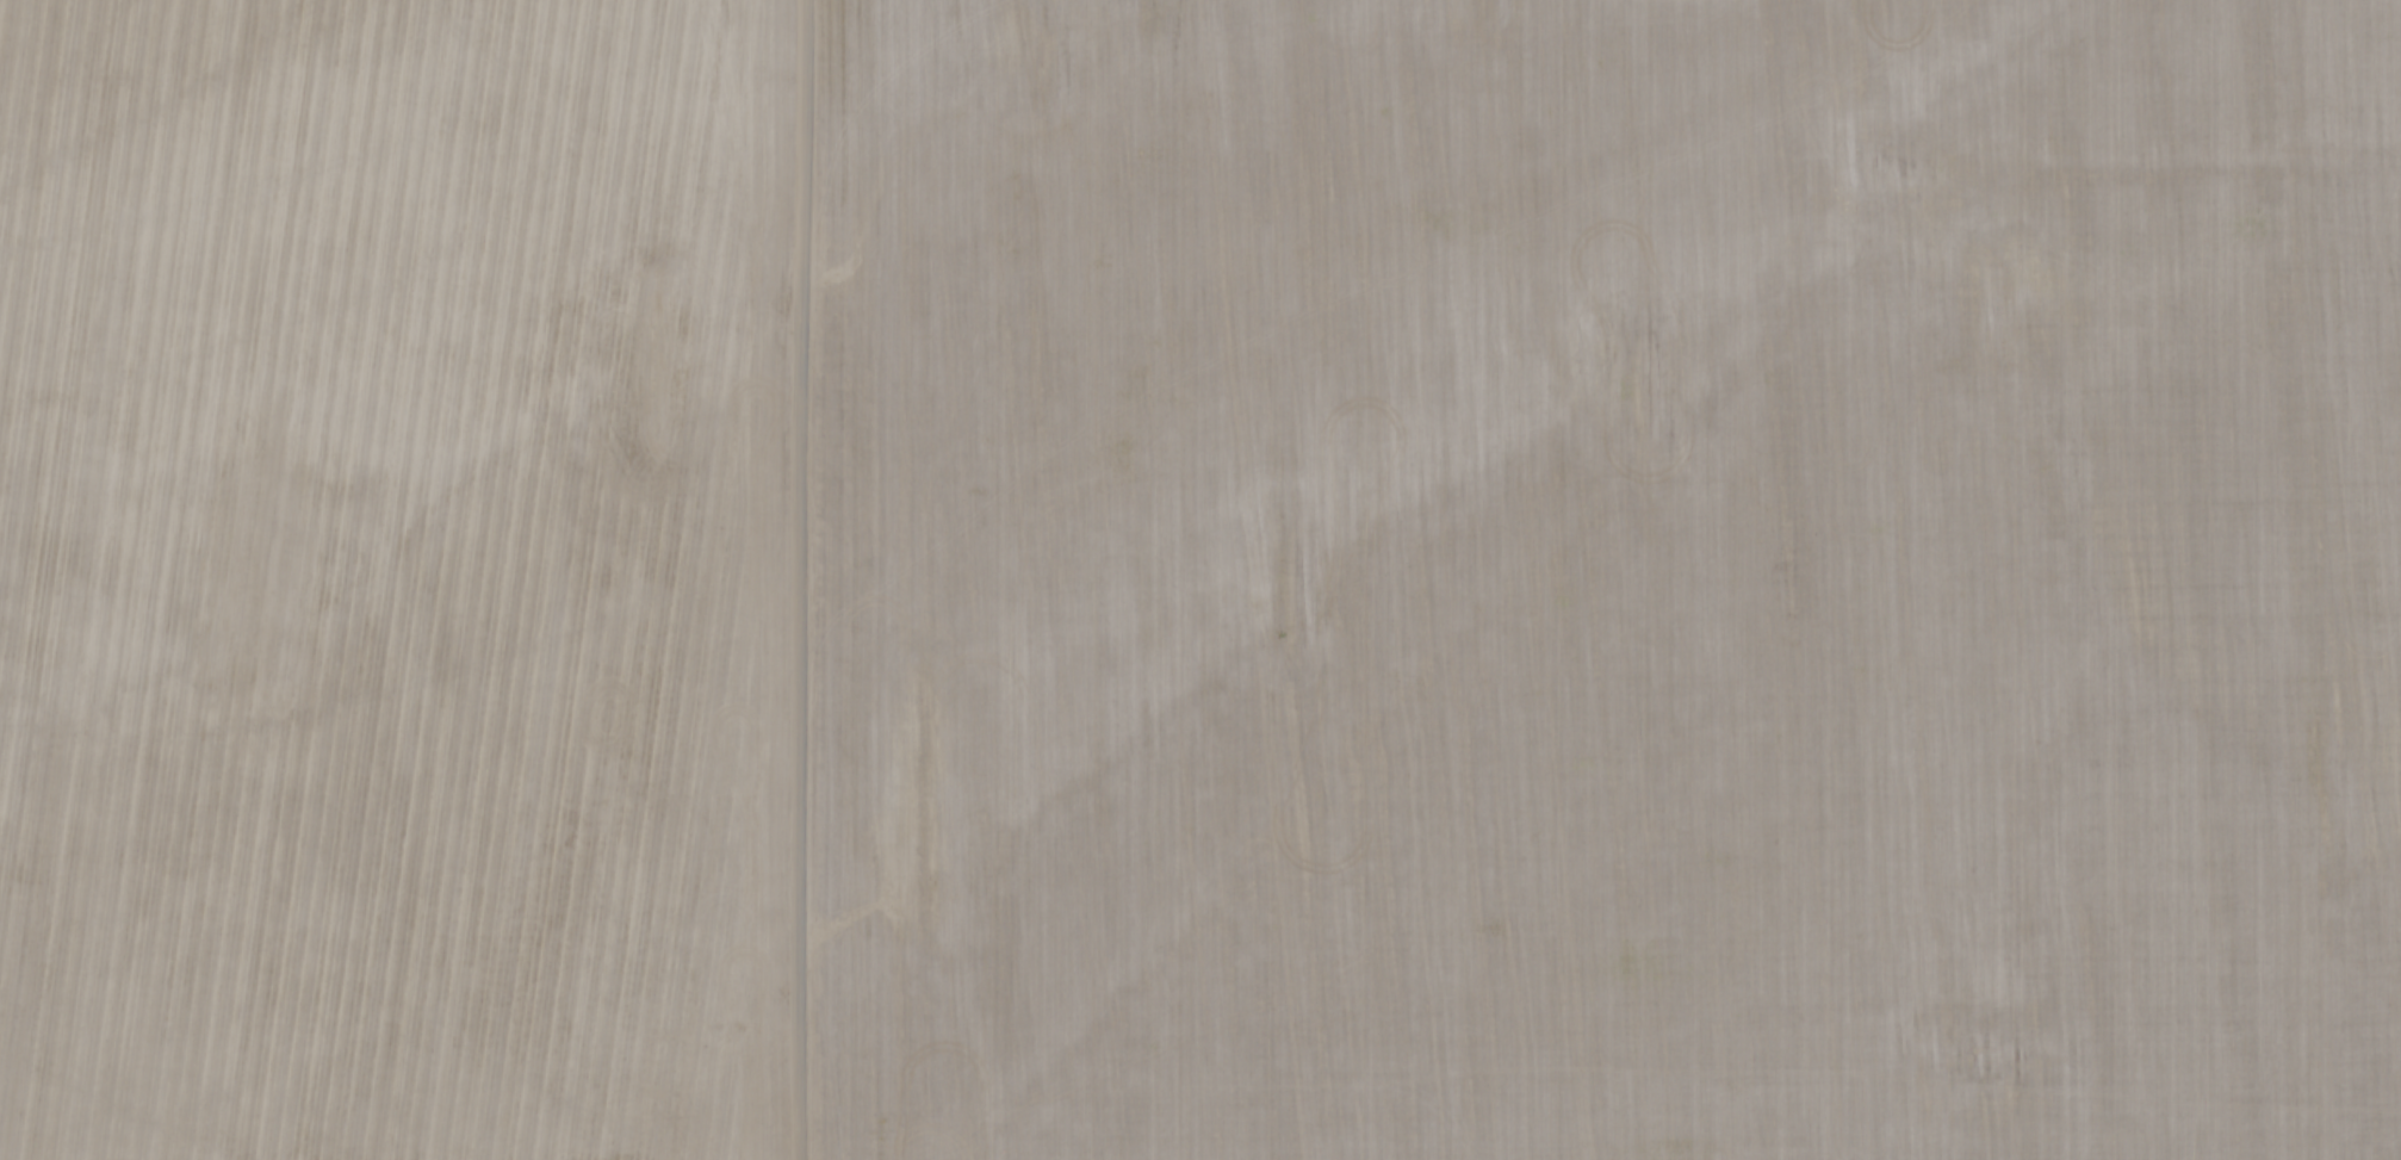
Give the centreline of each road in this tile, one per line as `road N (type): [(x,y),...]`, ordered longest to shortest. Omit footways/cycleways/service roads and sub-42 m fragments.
road 1 (track): [(791,0),(799,1159)]

